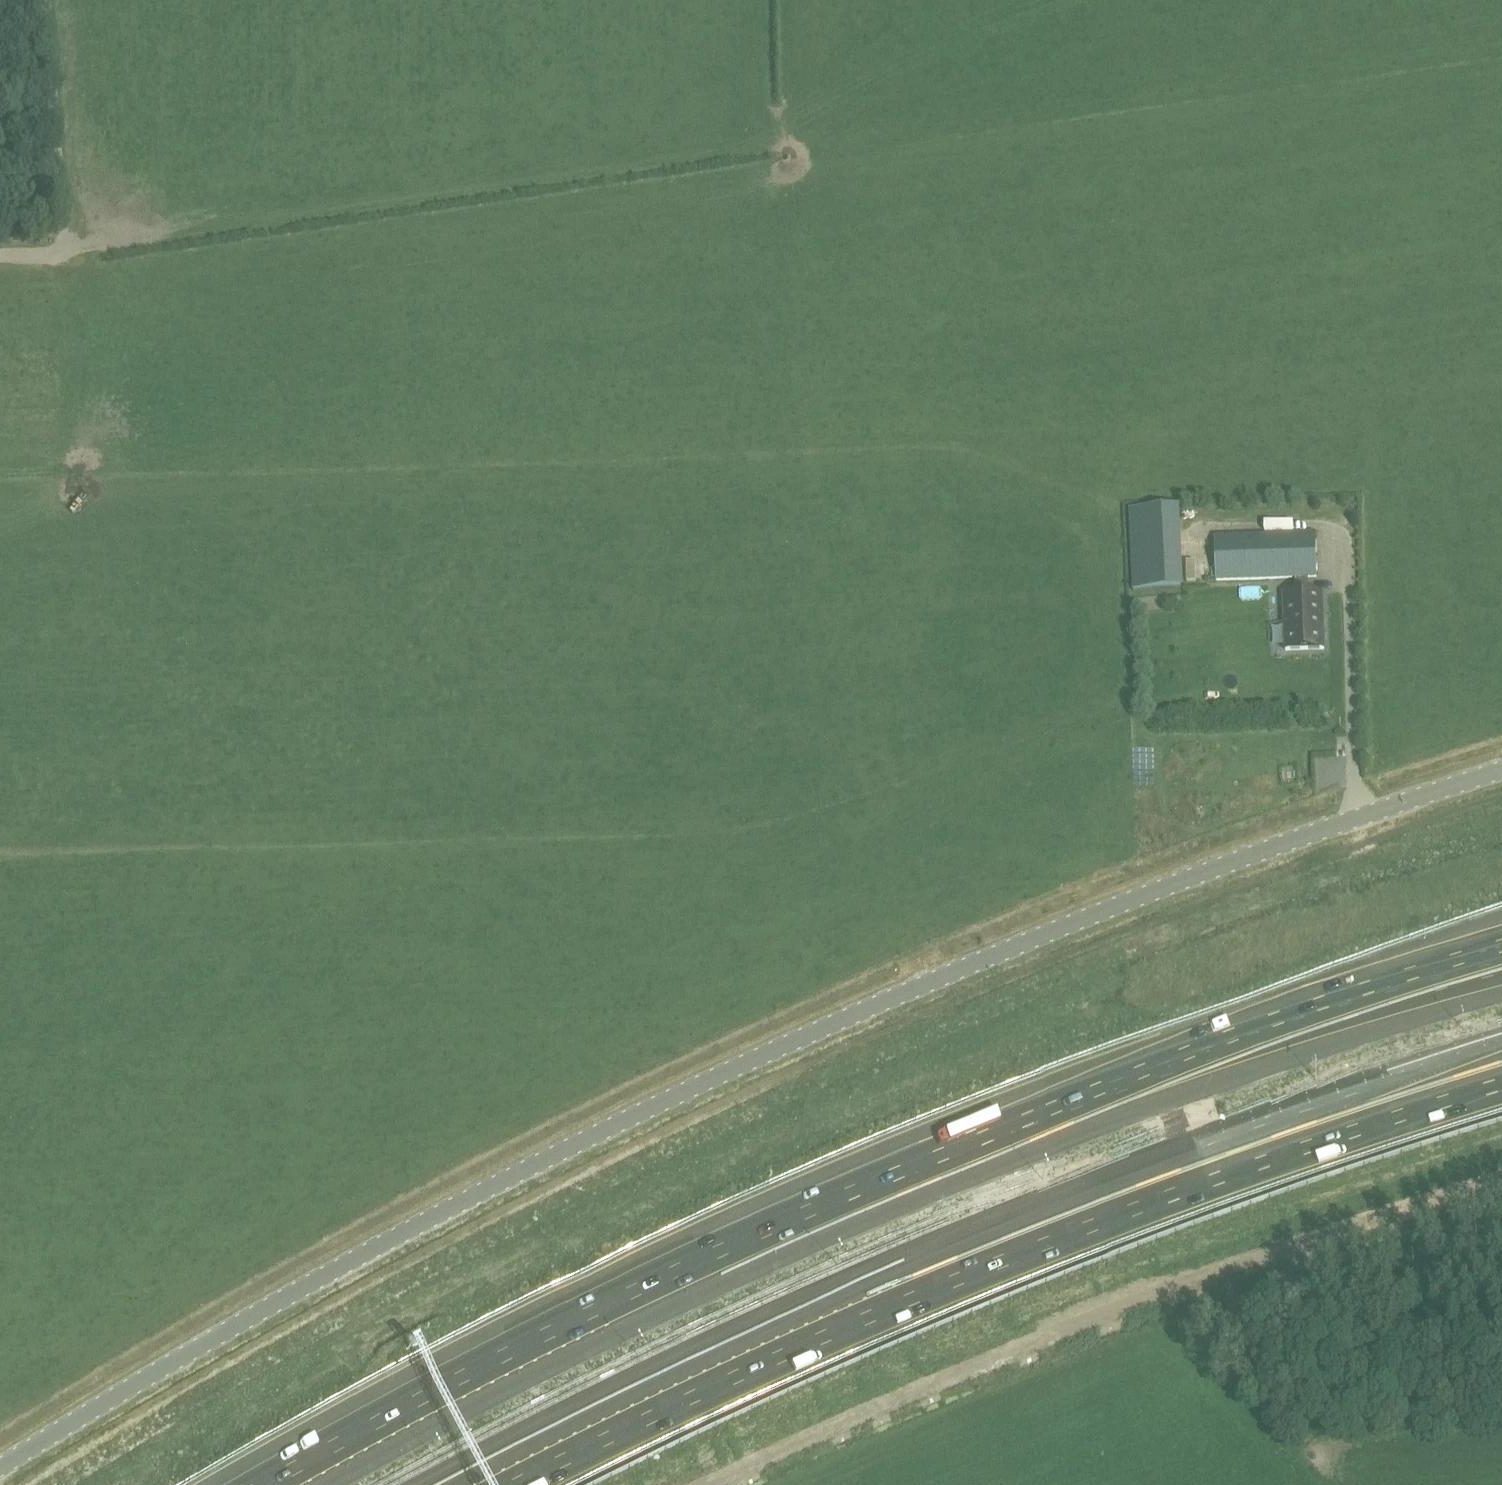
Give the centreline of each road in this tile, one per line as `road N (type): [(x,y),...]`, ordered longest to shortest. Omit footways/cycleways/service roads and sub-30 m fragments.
road 1 (unclassified): [(0,1469),(364,1252),(763,1057),(959,969),(1206,873),(1501,772)]
road 2 (motorway): [(1501,970),(1146,1086),(966,1155),(650,1294),(286,1484)]
road 3 (motorway): [(469,1484),(878,1289),(1202,1162),(1501,1063)]

